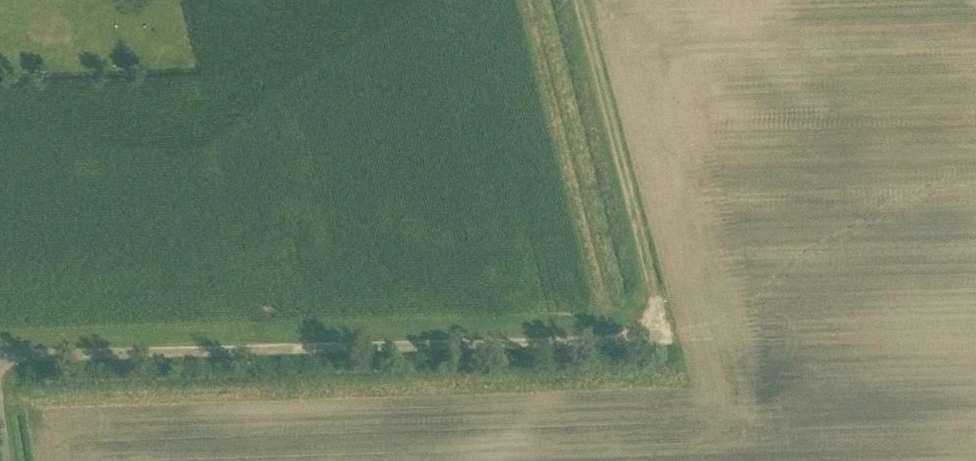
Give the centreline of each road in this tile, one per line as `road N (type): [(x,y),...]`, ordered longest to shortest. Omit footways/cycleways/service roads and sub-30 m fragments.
road 1 (unclassified): [(0,344),(658,325),(656,226)]
road 2 (track): [(656,226),(646,20)]

